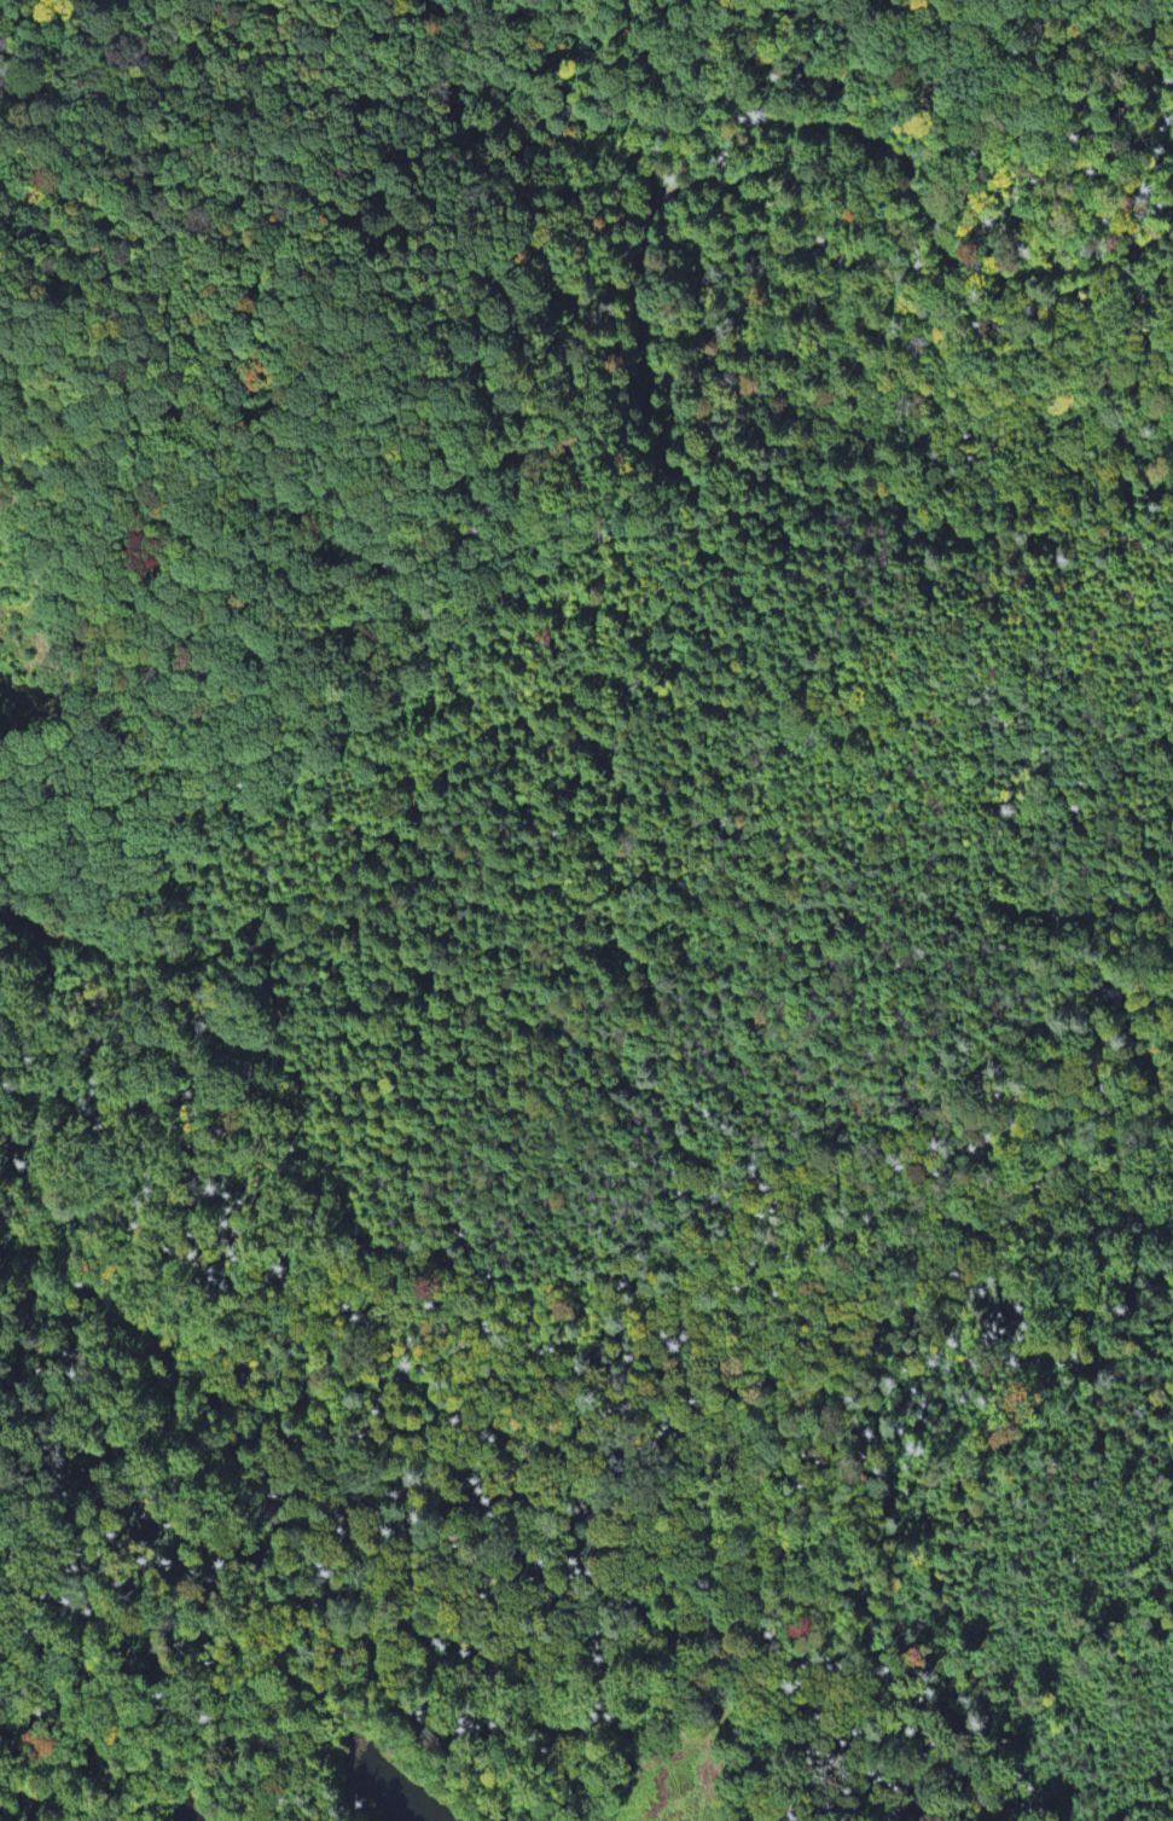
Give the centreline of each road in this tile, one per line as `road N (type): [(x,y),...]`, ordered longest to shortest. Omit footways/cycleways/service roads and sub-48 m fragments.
road 1 (track): [(0,911),(79,953),(208,964),(248,921),(336,878),(489,730),(547,714),(639,644),(696,569),(709,503),(685,468),(641,447),(634,404),(638,228),(675,190),(744,176),(797,131),(829,122),(910,158),(934,248),(975,276),(1097,268),(1172,221)]

